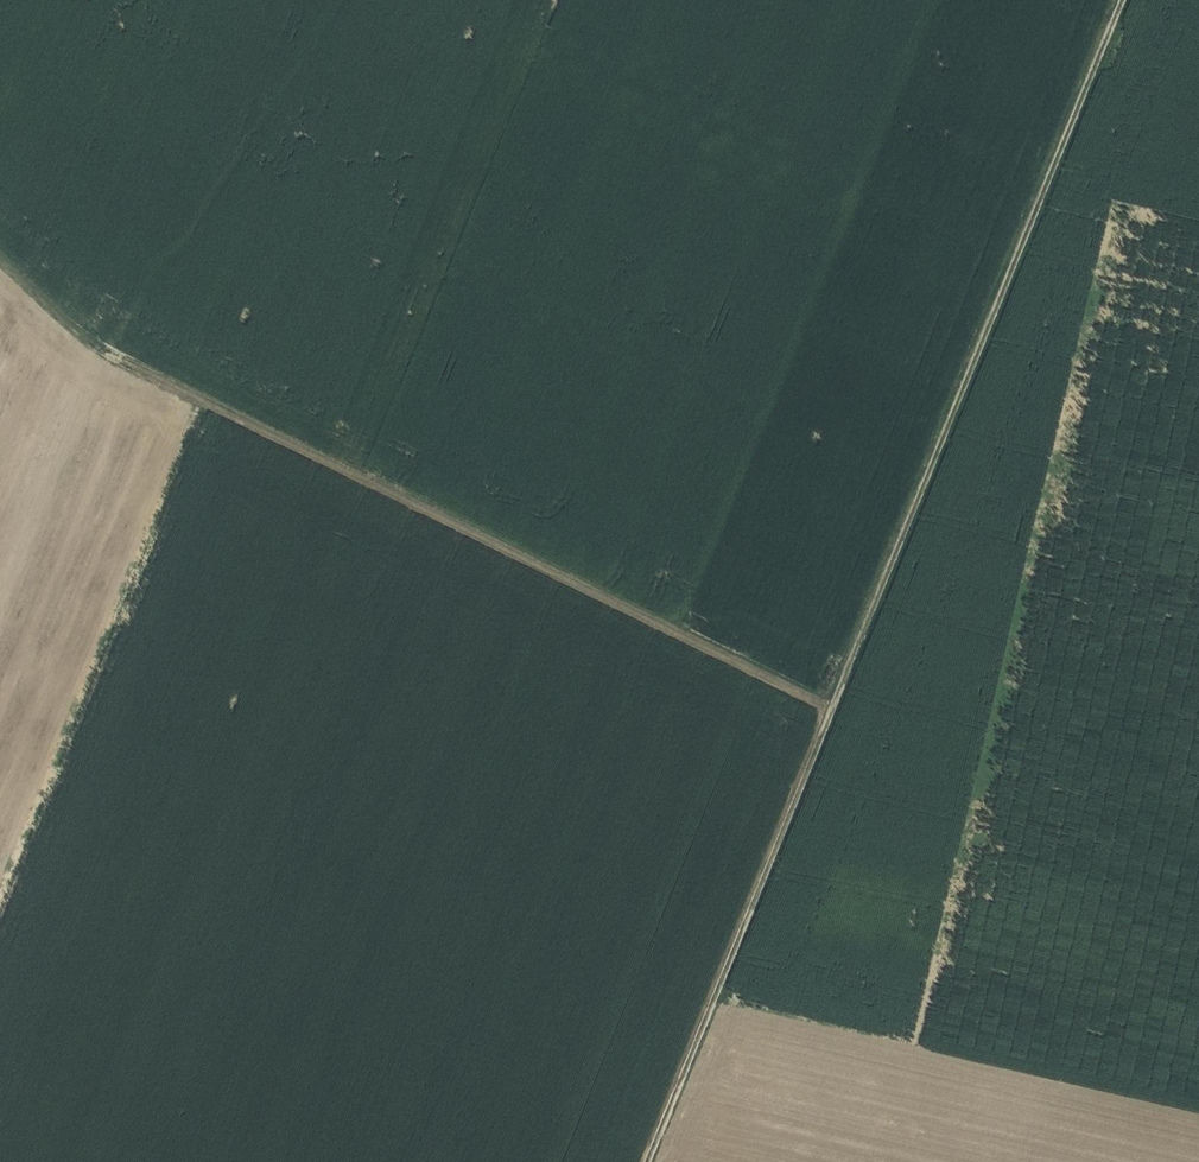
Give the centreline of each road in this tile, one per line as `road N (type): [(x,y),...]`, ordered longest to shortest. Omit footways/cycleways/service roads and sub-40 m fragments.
road 1 (track): [(648,1161),(1118,0)]
road 2 (track): [(832,708),(106,356),(0,258)]

